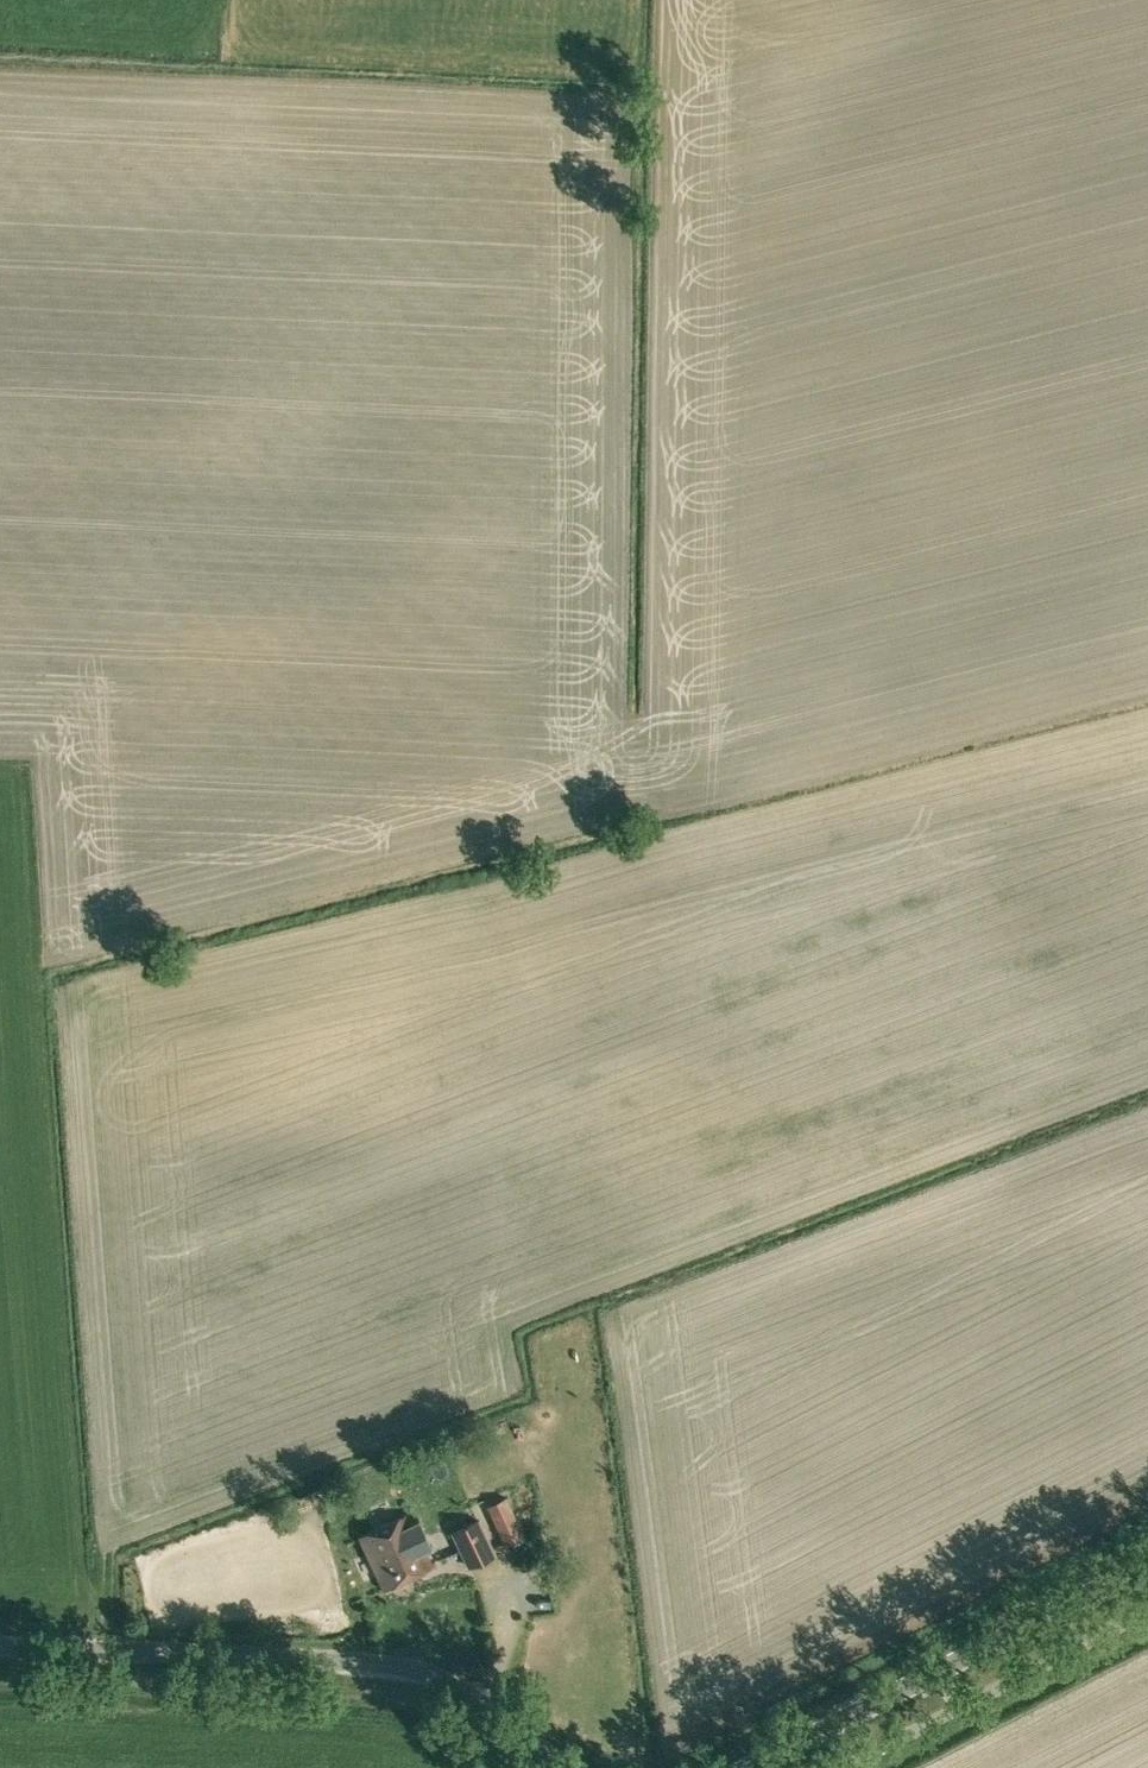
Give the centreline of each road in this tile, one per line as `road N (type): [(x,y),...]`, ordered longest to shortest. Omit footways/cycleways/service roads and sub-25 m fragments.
road 1 (unclassified): [(572,1767),(472,1696),(425,1674),(0,1648)]
road 2 (secondary): [(755,1767),(1147,1566)]

